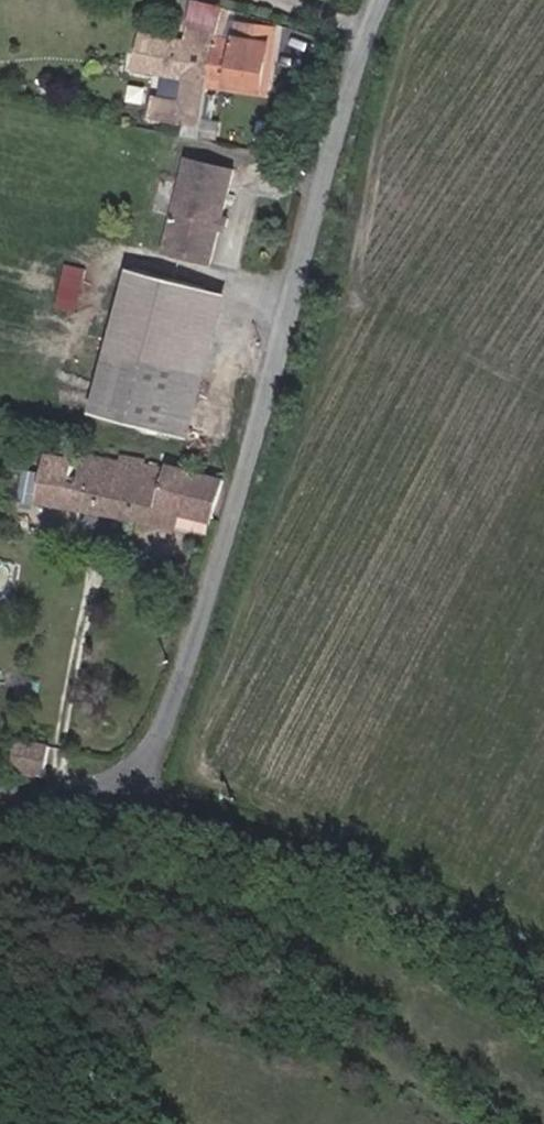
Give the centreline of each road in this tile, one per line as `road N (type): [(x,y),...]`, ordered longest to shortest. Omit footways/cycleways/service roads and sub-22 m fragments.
road 1 (unclassified): [(126,794),(173,712),(384,0)]
road 2 (unclassified): [(126,794),(405,880),(543,959)]
road 3 (unclassified): [(0,808),(126,794)]

